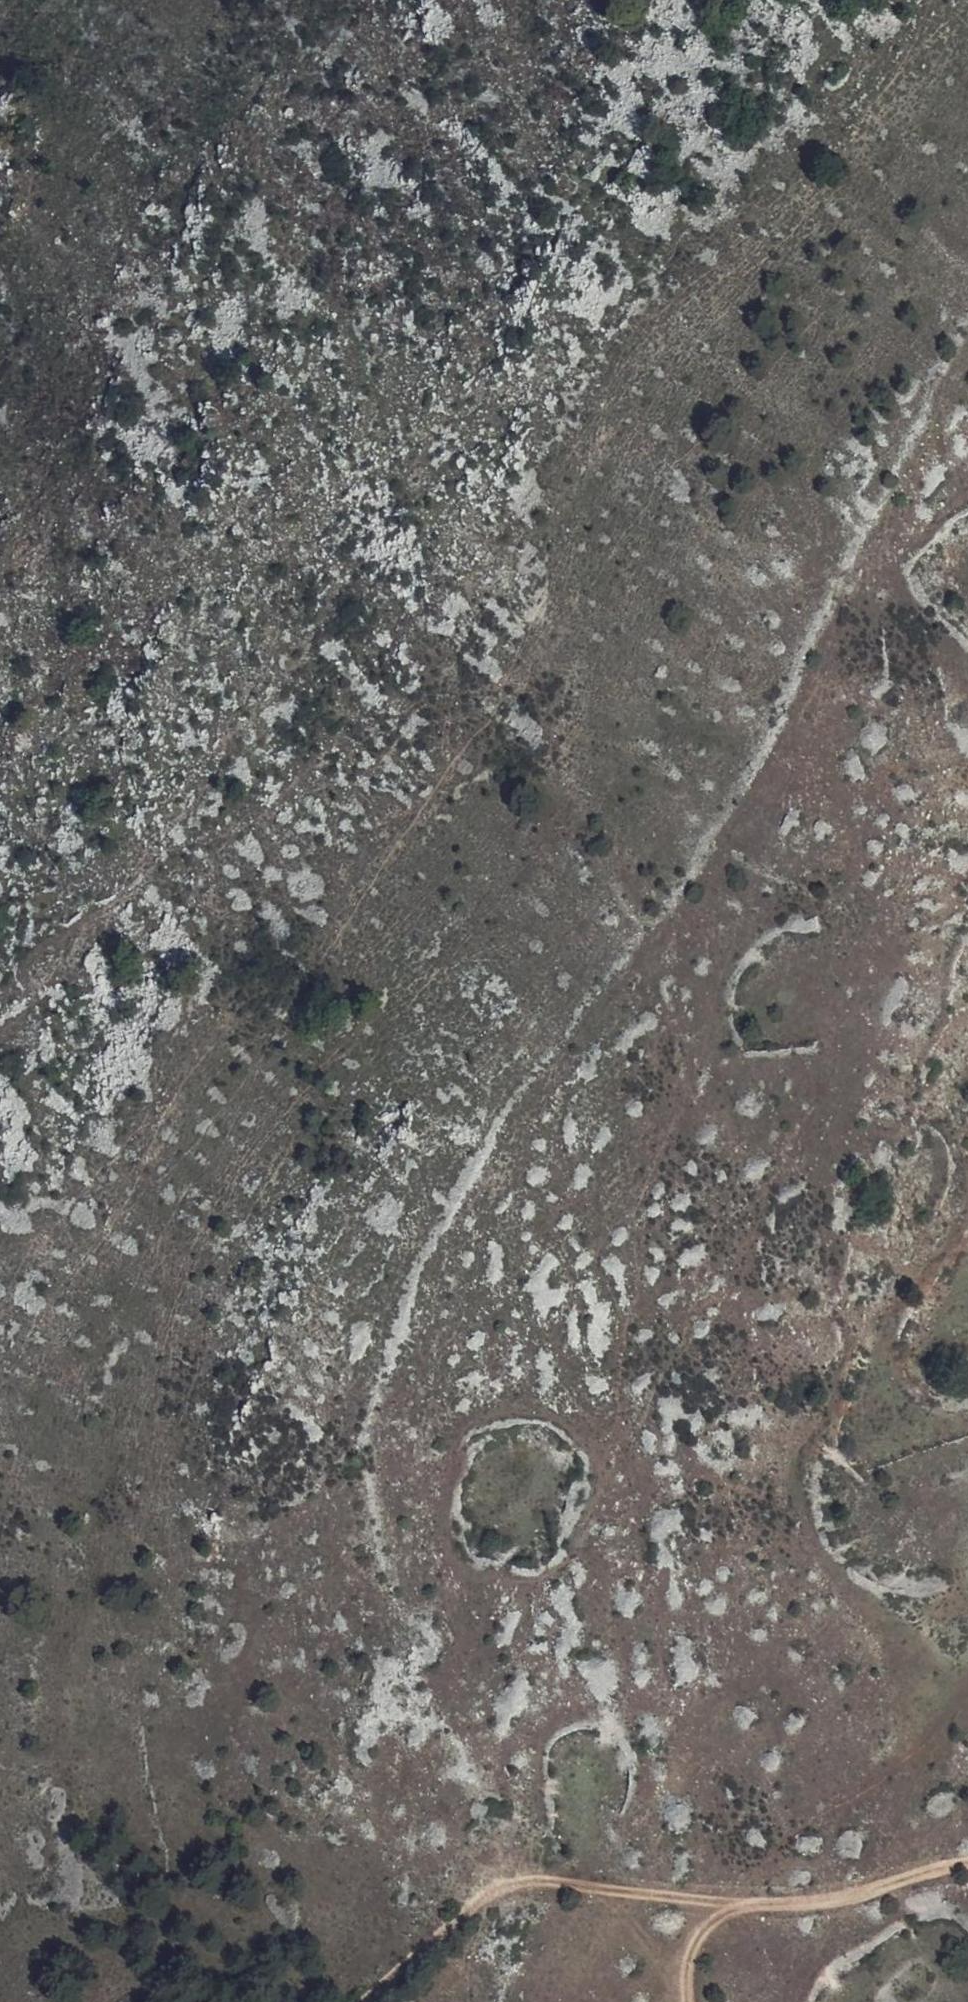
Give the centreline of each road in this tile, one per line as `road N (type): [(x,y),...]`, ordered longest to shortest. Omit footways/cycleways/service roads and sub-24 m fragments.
road 1 (track): [(365,2001),(500,1888),(531,1882),(749,1903),(850,1892),(967,1853)]
road 2 (track): [(749,1903),(703,1932),(687,1985),(694,2001)]

